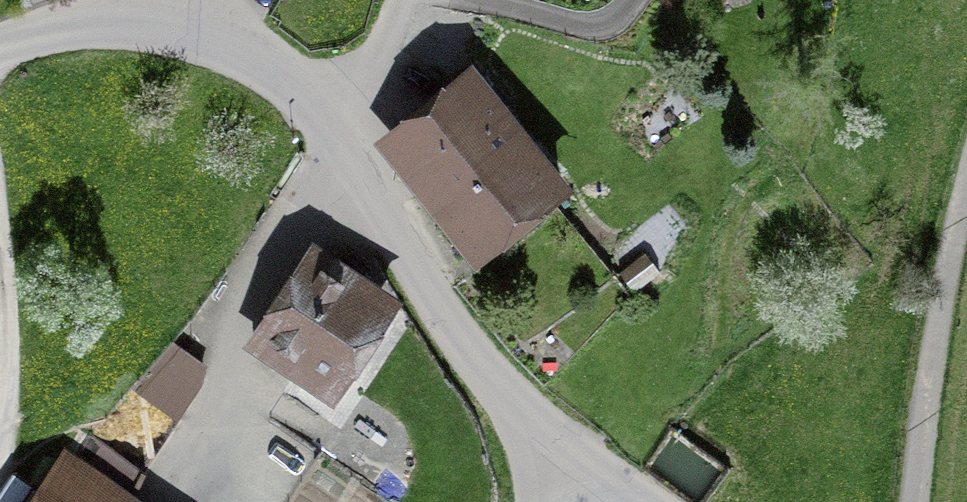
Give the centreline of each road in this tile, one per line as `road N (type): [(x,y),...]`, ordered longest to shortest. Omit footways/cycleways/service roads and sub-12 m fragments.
road 1 (tertiary): [(335,130),(494,385),(570,467)]
road 2 (tertiary): [(0,51),(144,21),(214,37),(276,73),(335,130)]
road 3 (unclassified): [(923,501),(951,253),(966,185)]
road 4 (residential): [(627,0),(618,18),(565,20),(487,0)]
road 5 (residential): [(335,130),(398,0)]
road 6 (track): [(0,292),(0,434)]

